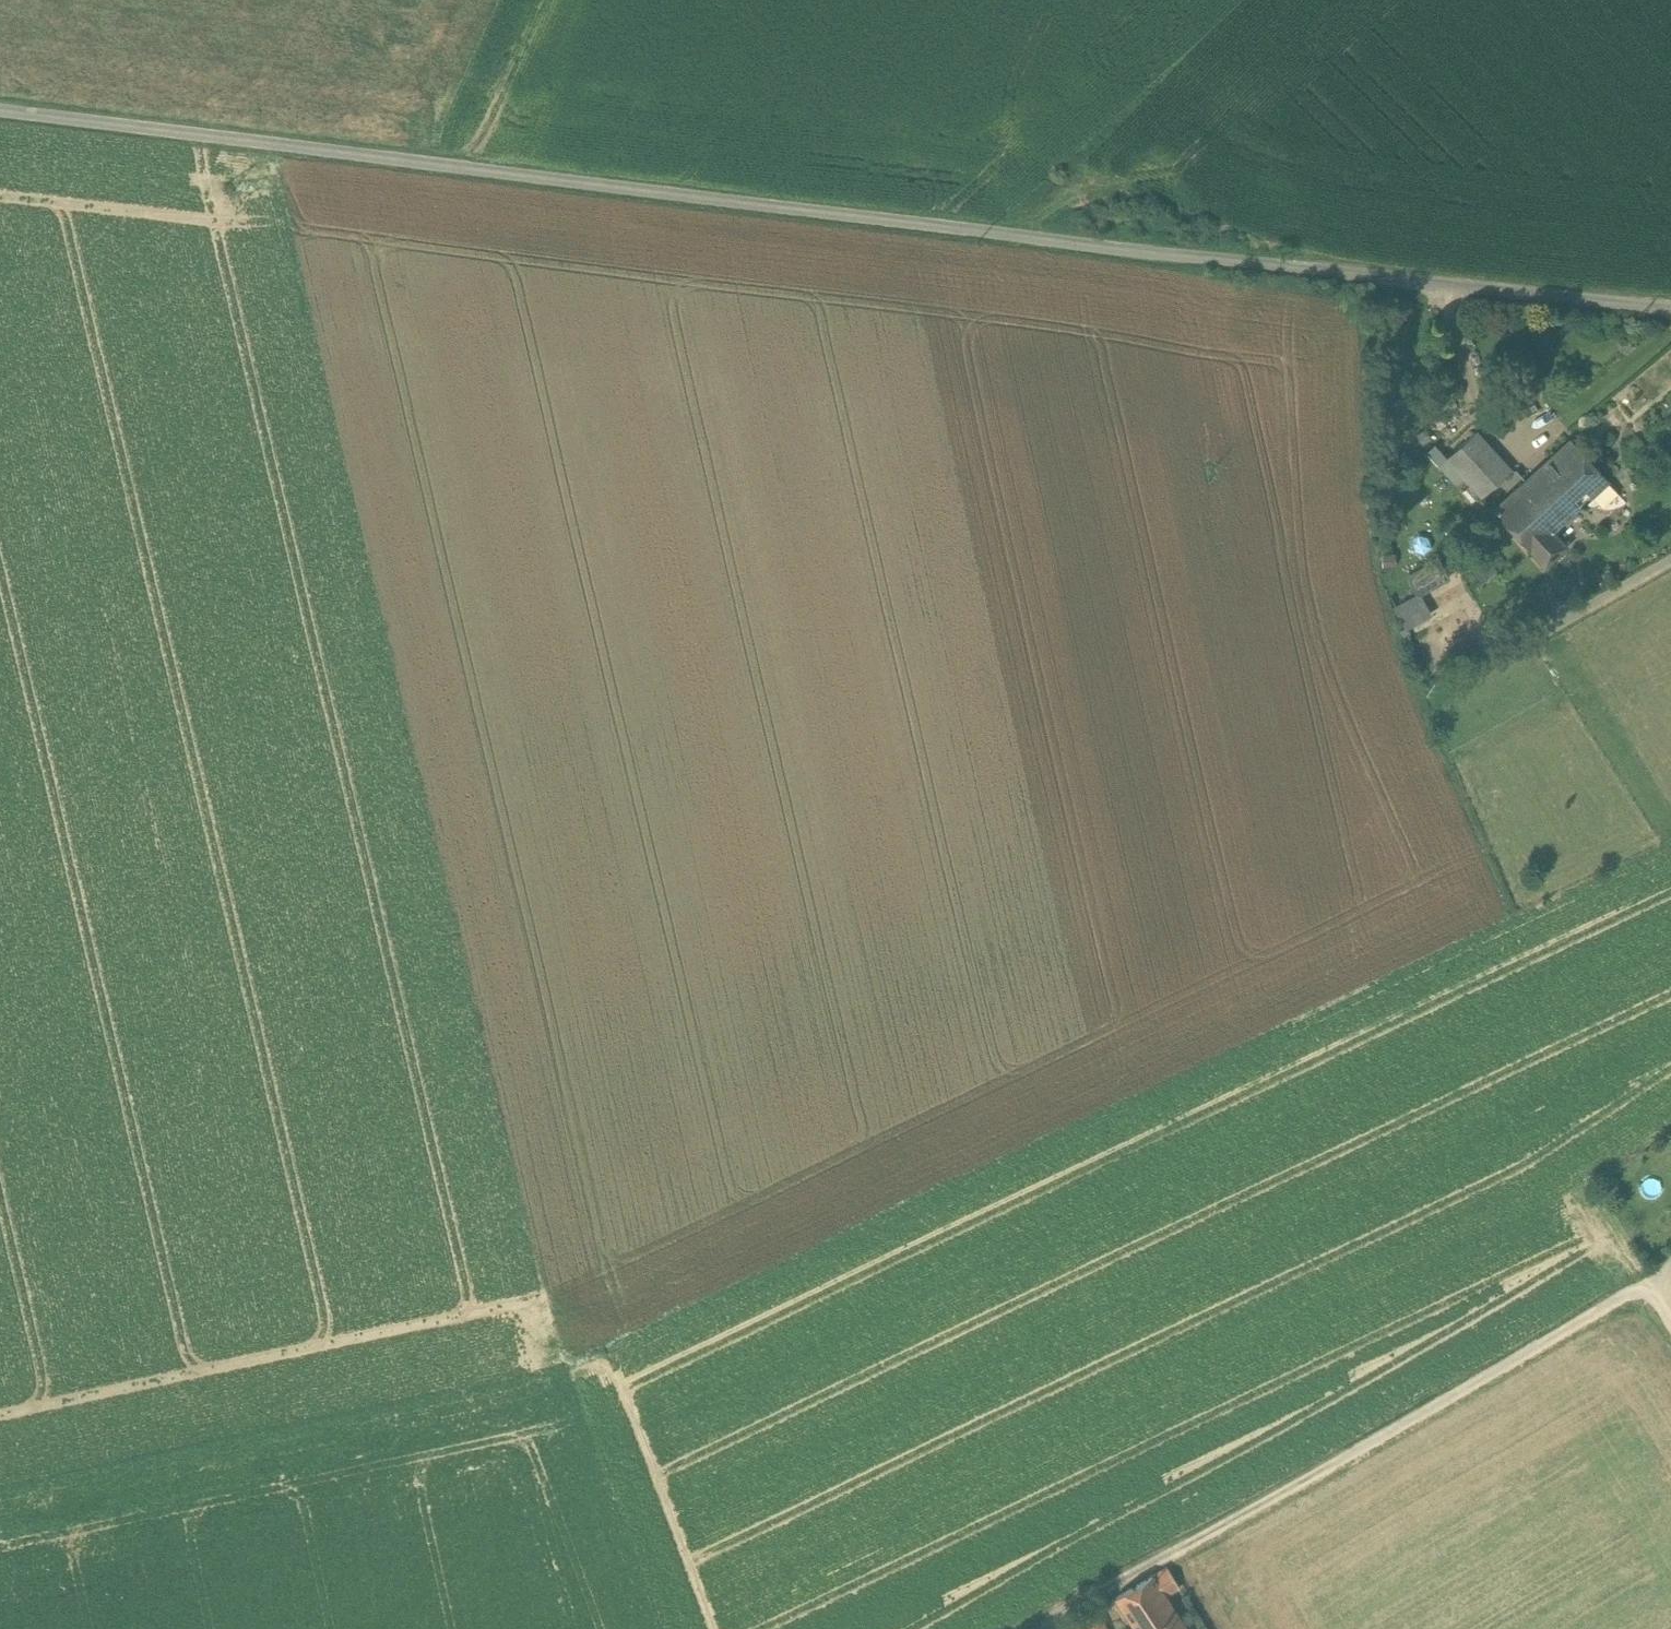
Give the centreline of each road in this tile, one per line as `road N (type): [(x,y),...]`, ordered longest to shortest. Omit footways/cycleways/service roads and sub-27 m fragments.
road 1 (unclassified): [(1670,308),(0,108)]

